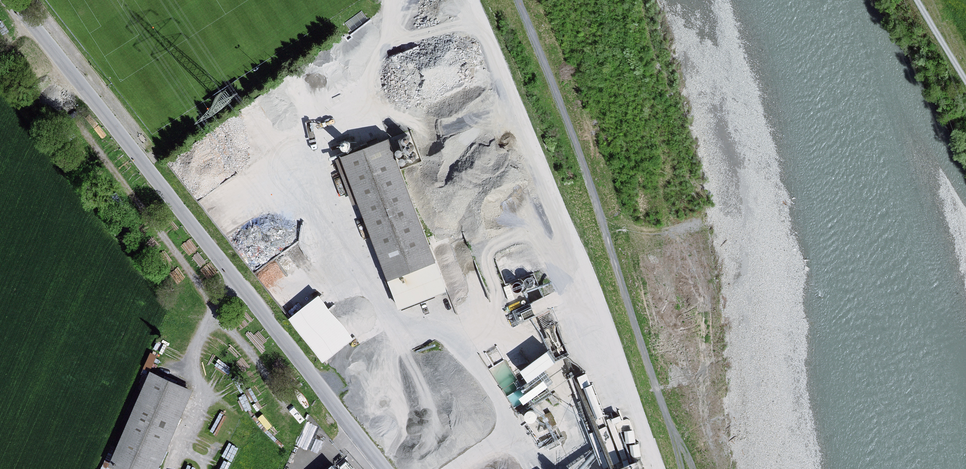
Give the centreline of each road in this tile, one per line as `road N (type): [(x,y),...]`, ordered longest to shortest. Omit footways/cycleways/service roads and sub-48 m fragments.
road 1 (residential): [(390,468),(14,0)]
road 2 (track): [(472,0),(577,248),(658,468)]
road 3 (track): [(681,468),(562,100),(518,0)]
road 4 (track): [(170,468),(204,396),(194,349),(239,281)]

